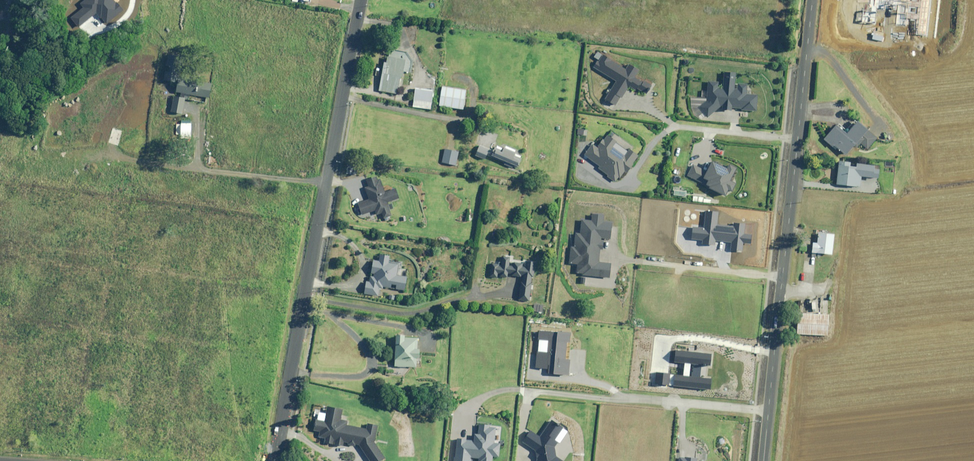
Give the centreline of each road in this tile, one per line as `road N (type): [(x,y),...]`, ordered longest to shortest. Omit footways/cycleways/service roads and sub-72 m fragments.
road 1 (residential): [(360,0),(276,460)]
road 2 (unclassified): [(811,0),(768,411)]
road 3 (residential): [(515,394),(768,411)]

